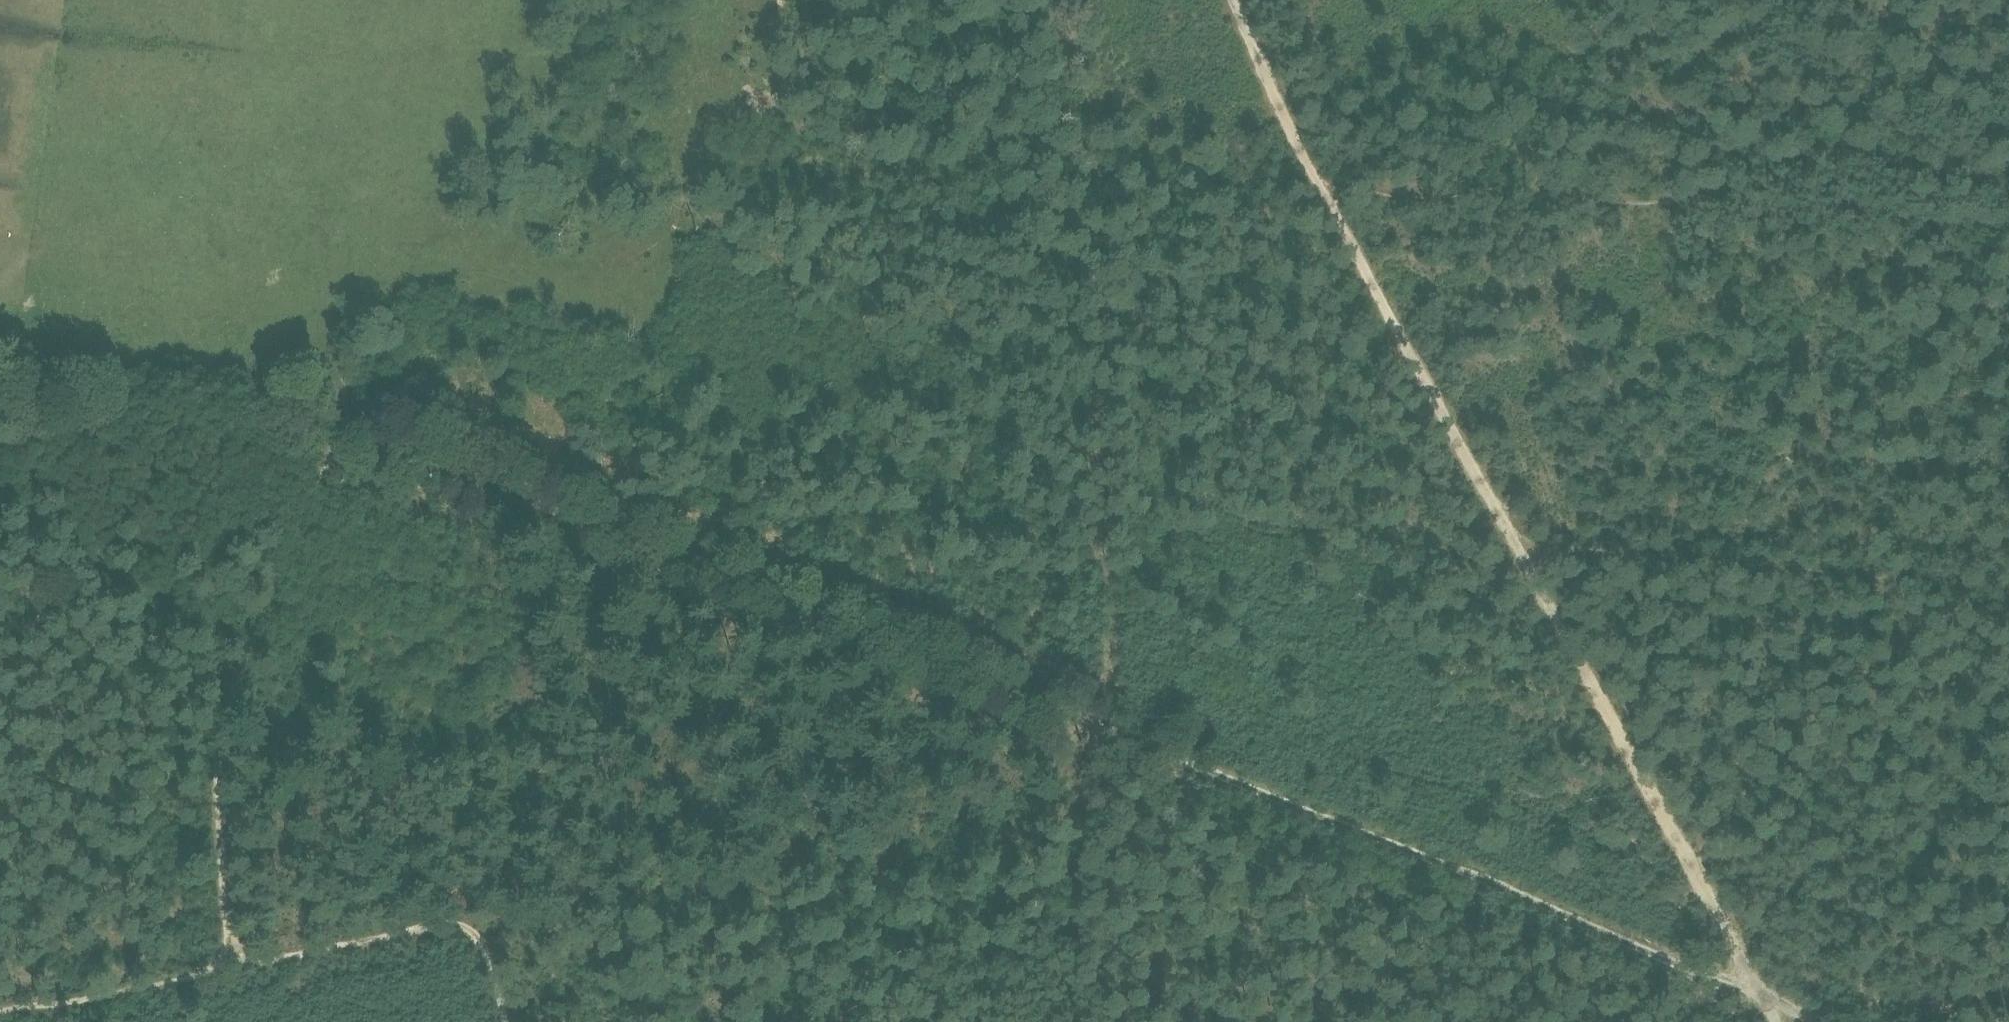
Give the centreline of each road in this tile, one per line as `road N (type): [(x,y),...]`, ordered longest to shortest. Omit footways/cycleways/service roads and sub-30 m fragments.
road 1 (track): [(1760,992),(364,436),(351,440),(323,481),(285,564),(239,700),(225,771),(229,959)]
road 2 (track): [(1231,0),(1319,183),(1760,992)]
road 3 (track): [(506,1021),(486,949),(474,933),(450,925),(229,959),(197,974),(0,1013)]

